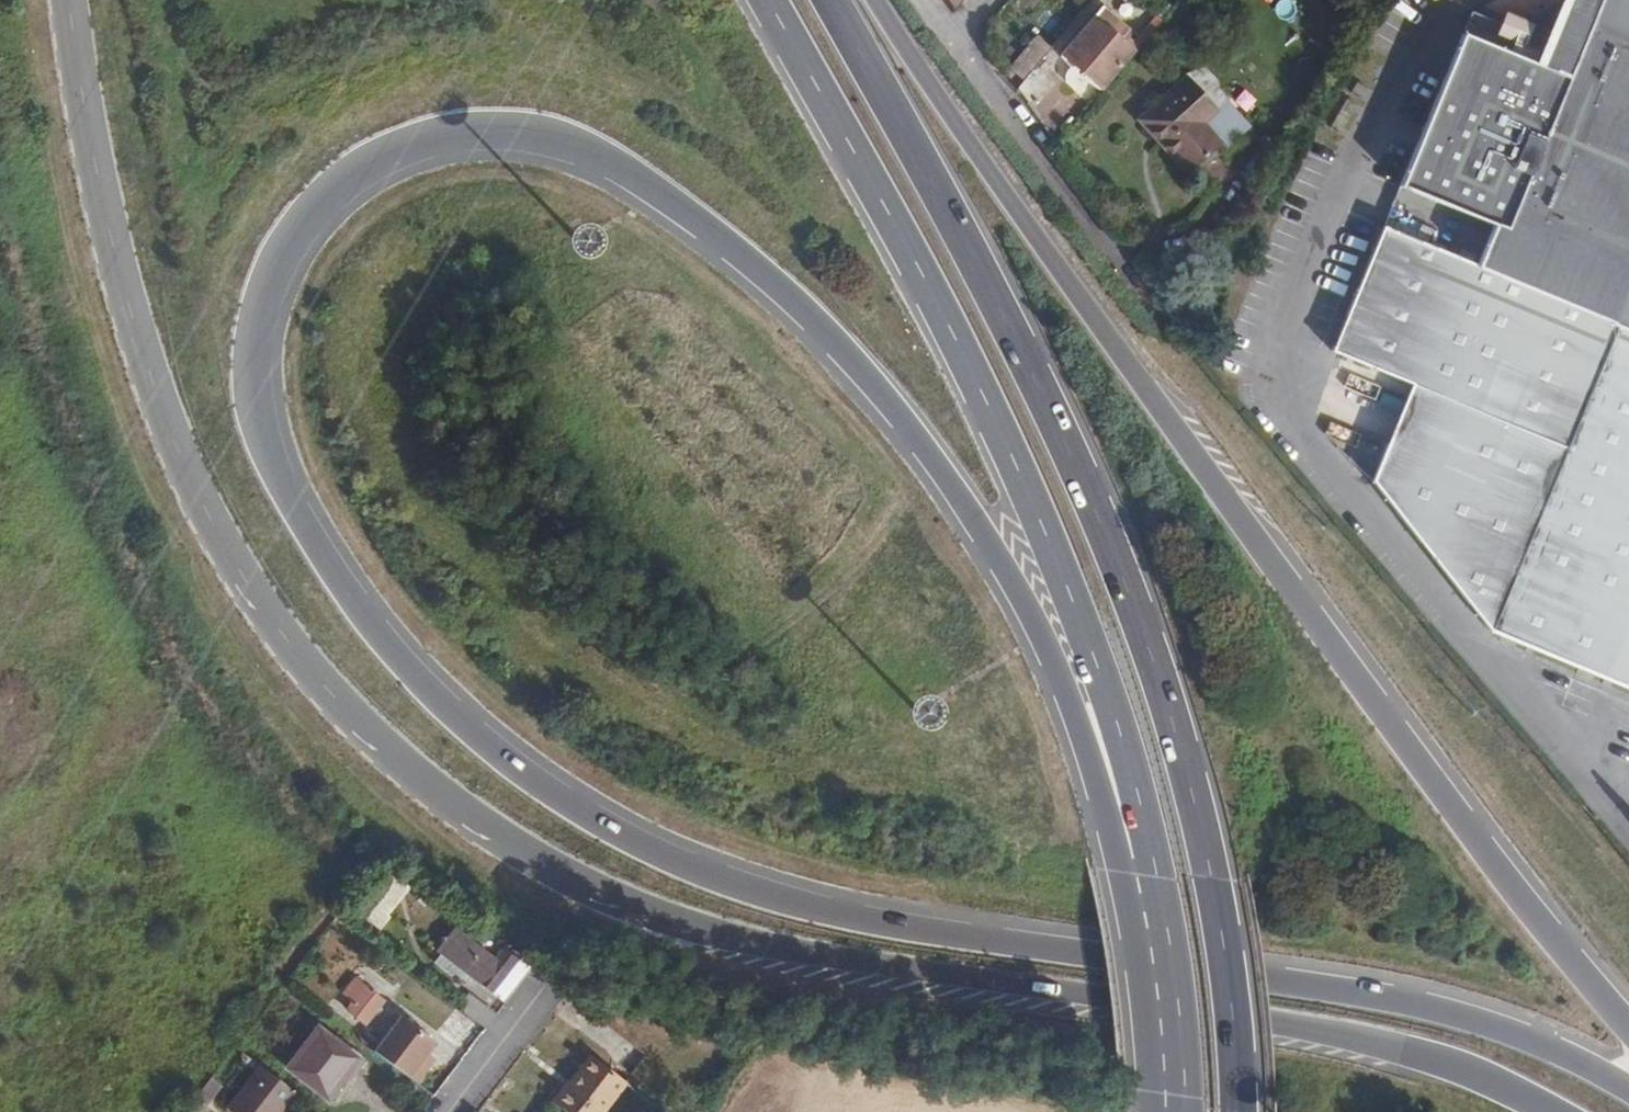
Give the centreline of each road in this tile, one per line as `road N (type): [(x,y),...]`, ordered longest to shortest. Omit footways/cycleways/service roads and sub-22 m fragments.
road 1 (primary): [(1134,961),(851,917),(729,884),(598,822),(439,704),(321,553),(264,447),(255,410),(258,308),(287,241),(313,206),(407,145),(492,129),(561,137),(640,179),(814,319),(922,444),(1049,648),(1100,779),(1134,961)]
road 2 (primary): [(69,0),(111,239),(177,448),(275,626),(388,751),(443,794),(543,863),(675,920),(898,967),(1350,1035),(1465,1066),(1556,1111)]
road 3 (primary): [(1628,1026),(1531,910),(1207,474),(874,0)]
road 4 (primary): [(768,0),(937,303),(1071,597),(1140,798),(1182,1011),(1193,1111)]
road 5 (primary): [(1240,1111),(1211,876),(1136,616),(1057,426),(830,0)]
road 6 (primary): [(1628,1087),(1553,1048),(1437,1010),(1134,961)]
road 7 (residential): [(948,41),(1133,285)]
road 8 (residential): [(454,1111),(549,988)]
road 9 (primary): [(1134,961),(1160,1111)]

